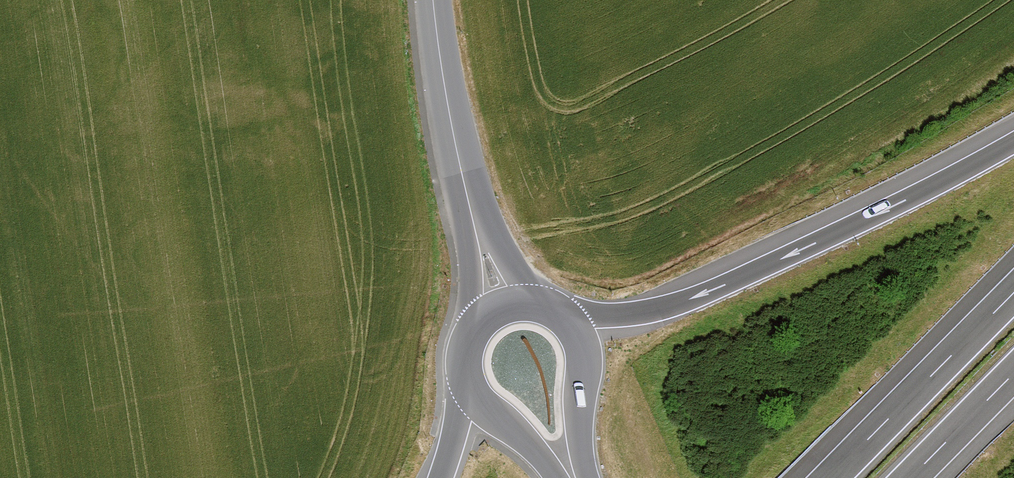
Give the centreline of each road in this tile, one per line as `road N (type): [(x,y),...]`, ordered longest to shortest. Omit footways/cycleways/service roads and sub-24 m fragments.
road 1 (motorway): [(1013,140),(687,299),(629,314),(563,315)]
road 2 (tertiary): [(433,0),(467,197),(502,306)]
road 3 (motorway): [(1013,292),(830,477)]
road 4 (tertiary): [(589,477),(579,427),(585,353),(563,315)]
road 5 (tertiary): [(465,371),(476,398),(558,477)]
road 6 (motorway): [(914,477),(1013,376)]

